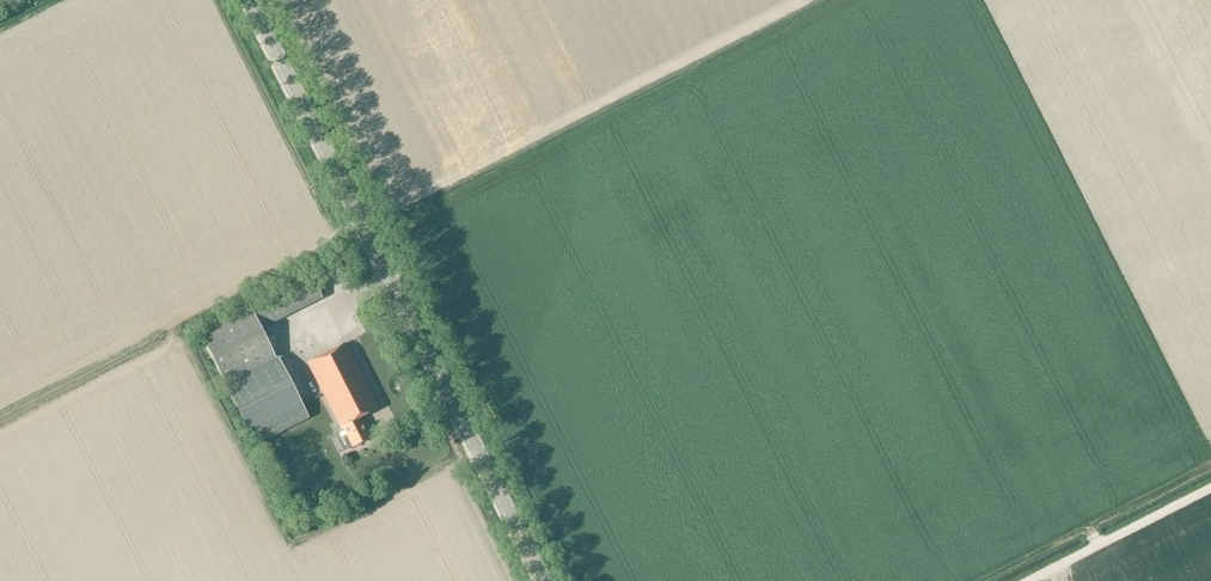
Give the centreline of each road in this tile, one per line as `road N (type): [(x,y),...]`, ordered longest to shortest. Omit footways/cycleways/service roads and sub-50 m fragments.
road 1 (unclassified): [(544,580),(249,0)]

